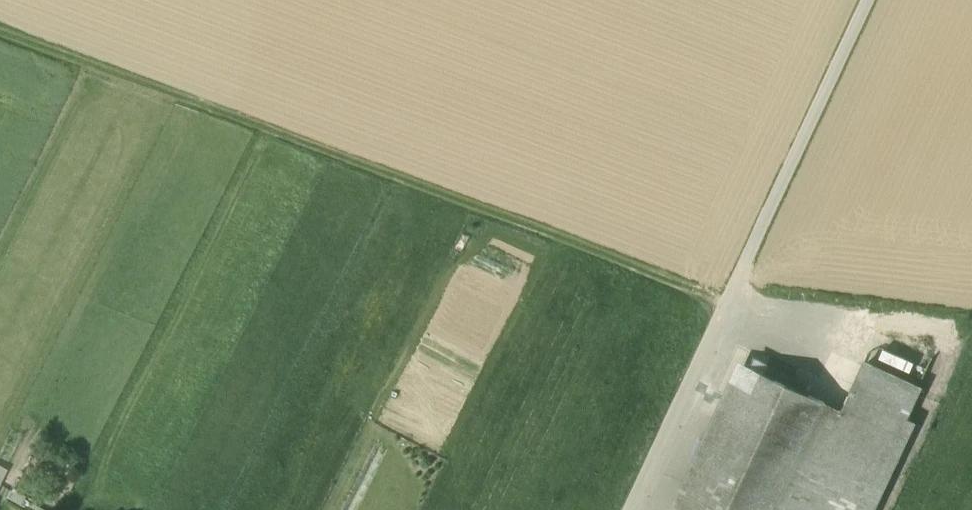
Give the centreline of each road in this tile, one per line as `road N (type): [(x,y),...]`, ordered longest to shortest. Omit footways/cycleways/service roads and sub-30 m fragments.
road 1 (track): [(728,302),(0,32)]
road 2 (track): [(728,302),(868,0)]
road 3 (track): [(971,324),(728,302)]

